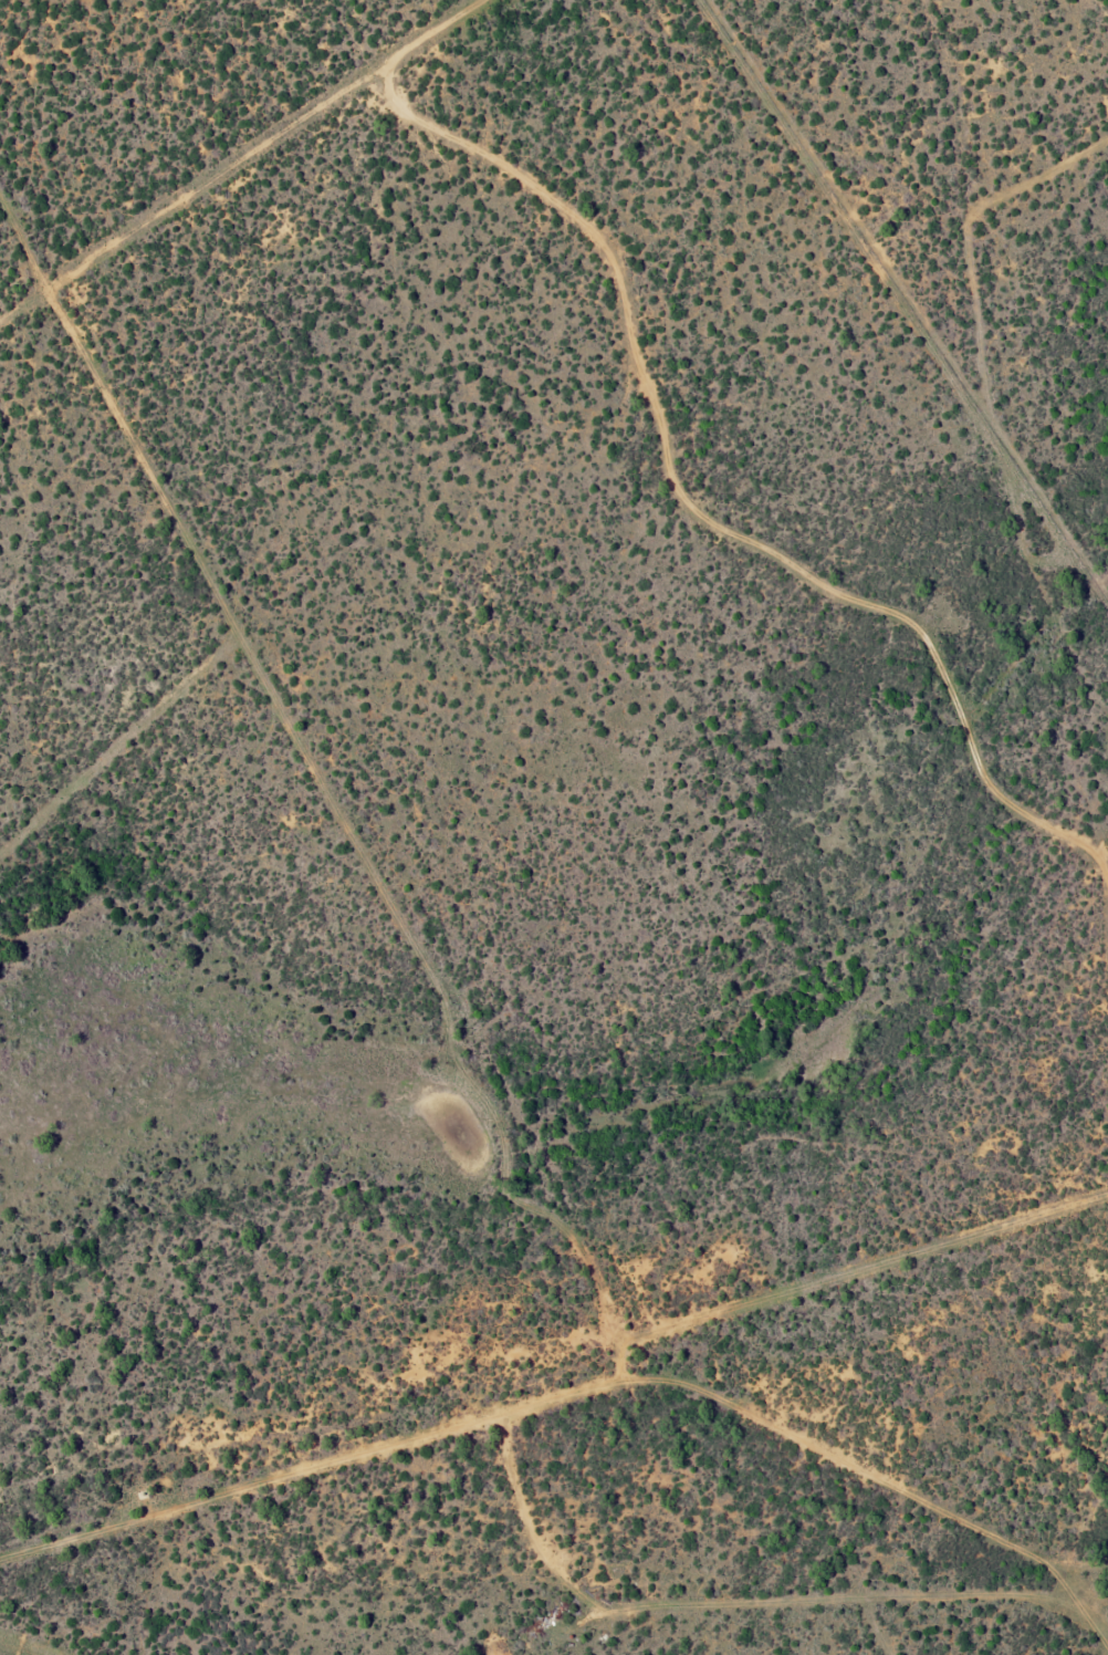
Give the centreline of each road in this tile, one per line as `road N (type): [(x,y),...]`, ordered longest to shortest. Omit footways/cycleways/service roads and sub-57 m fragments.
road 1 (residential): [(1107,741),(1008,475),(973,243),(960,85),(929,0)]

